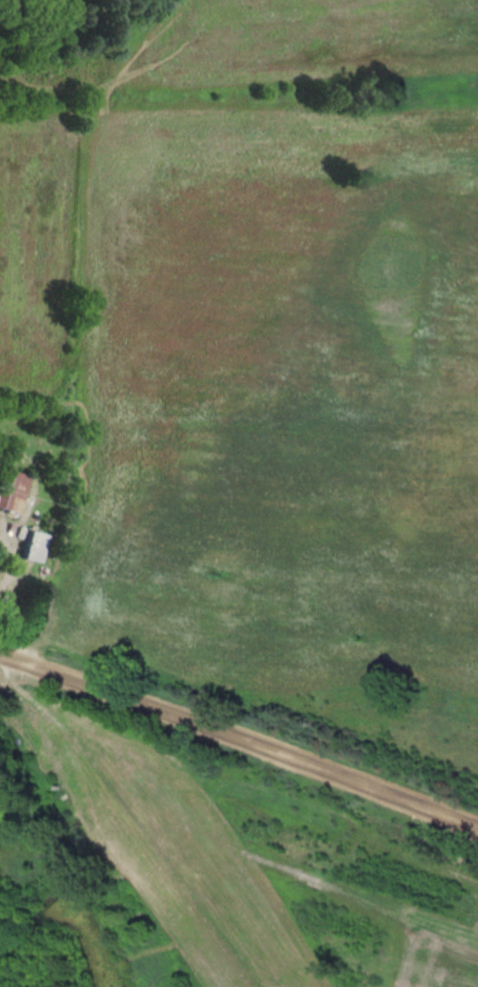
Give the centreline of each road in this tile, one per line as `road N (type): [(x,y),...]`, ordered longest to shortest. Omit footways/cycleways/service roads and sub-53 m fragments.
road 1 (residential): [(0,651),(477,829)]

